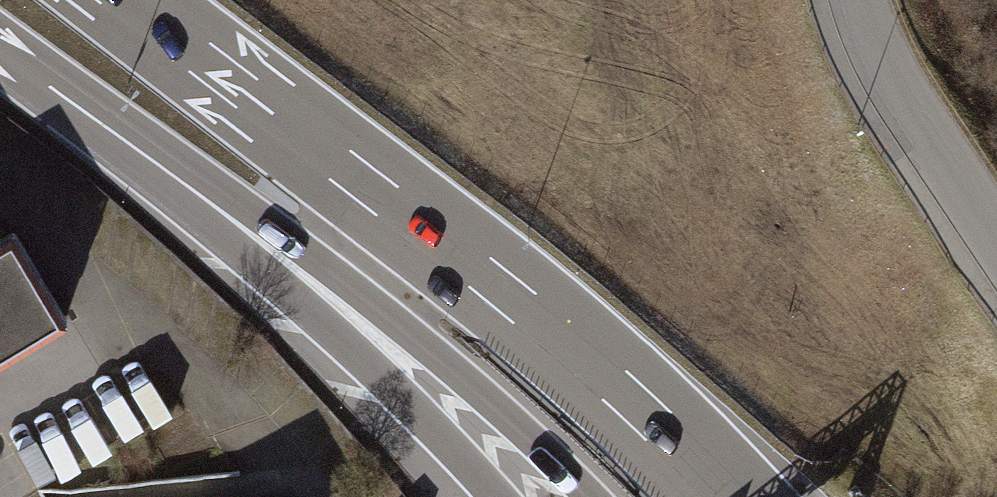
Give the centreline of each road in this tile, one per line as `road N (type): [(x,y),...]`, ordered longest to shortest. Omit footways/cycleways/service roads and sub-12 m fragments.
road 1 (motorway): [(708,496),(561,351),(124,0)]
road 2 (motorway): [(202,197),(349,283),(590,496)]
road 3 (motorway): [(202,197),(498,496)]
road 4 (residential): [(861,0),(915,114),(996,236)]
road 5 (motorway): [(0,51),(202,197)]

